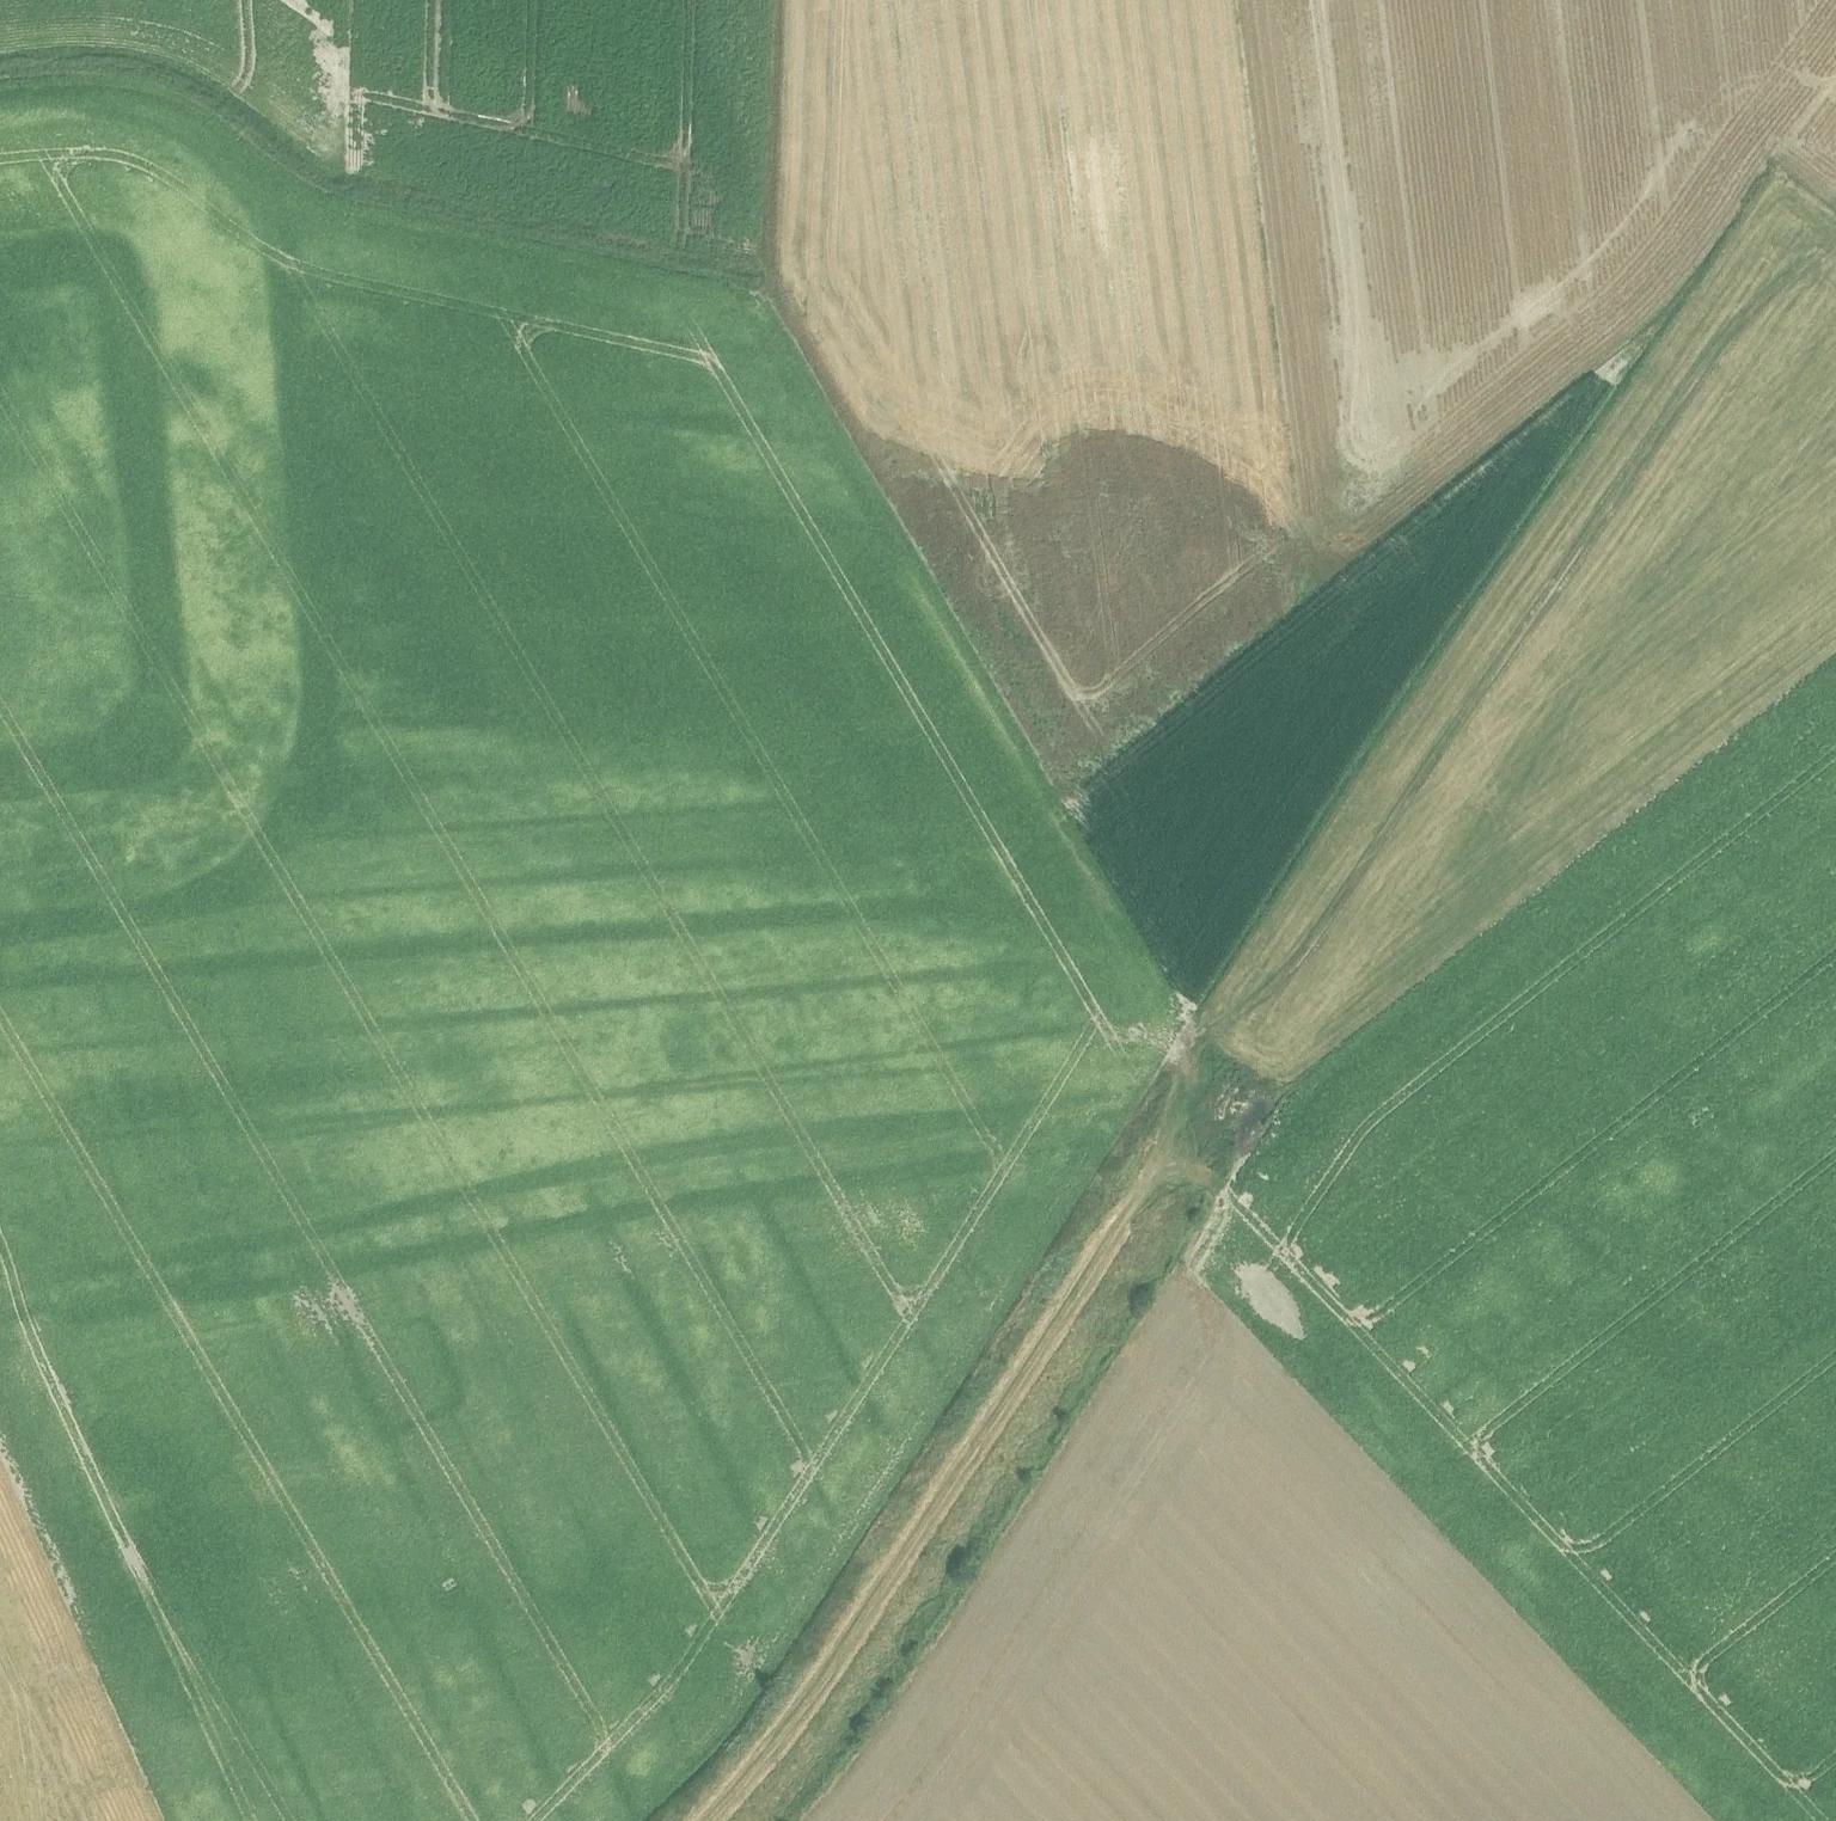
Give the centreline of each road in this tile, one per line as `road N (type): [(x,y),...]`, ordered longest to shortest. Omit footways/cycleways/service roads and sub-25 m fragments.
road 1 (track): [(1152,1194),(824,1690),(713,1820)]
road 2 (track): [(1185,1058),(1198,1101),(1152,1194),(1184,1171),(1231,1196),(1477,1527)]
road 3 (track): [(1656,429),(1727,335),(1835,239)]

